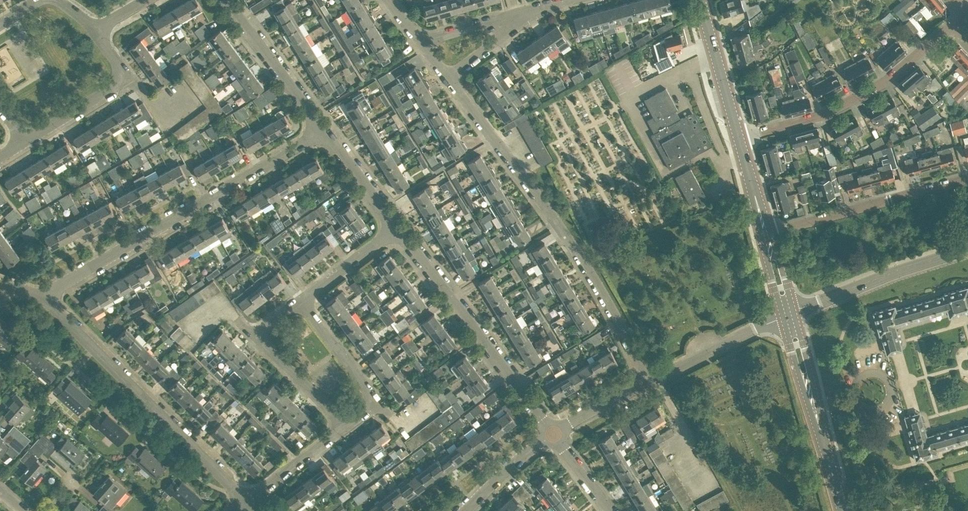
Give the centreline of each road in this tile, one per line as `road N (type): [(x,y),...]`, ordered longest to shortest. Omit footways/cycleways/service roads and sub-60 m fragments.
road 1 (residential): [(648,383),(572,246),(448,79)]
road 2 (residential): [(42,298),(324,130)]
road 3 (residential): [(248,499),(42,298)]
road 4 (residential): [(553,435),(398,229)]
road 5 (residential): [(738,139),(821,115),(877,87),(953,25)]
road 6 (residential): [(765,234),(967,178)]
road 7 (residential): [(794,312),(967,249)]
road 8 (residential): [(346,427),(264,341),(267,325),(300,300)]
road 9 (residential): [(26,141),(121,76),(94,31)]
road 10 (residential): [(324,130),(225,0)]
road 11 (residential): [(346,427),(369,409),(371,394),(300,300)]
road 12 (residential): [(648,383),(783,317)]
road 13 (secondary): [(738,139),(700,0)]
road 14 (residential): [(398,229),(324,130)]
road 15 (residential): [(248,499),(346,427)]
road 16 (residential): [(300,300),(398,229)]

